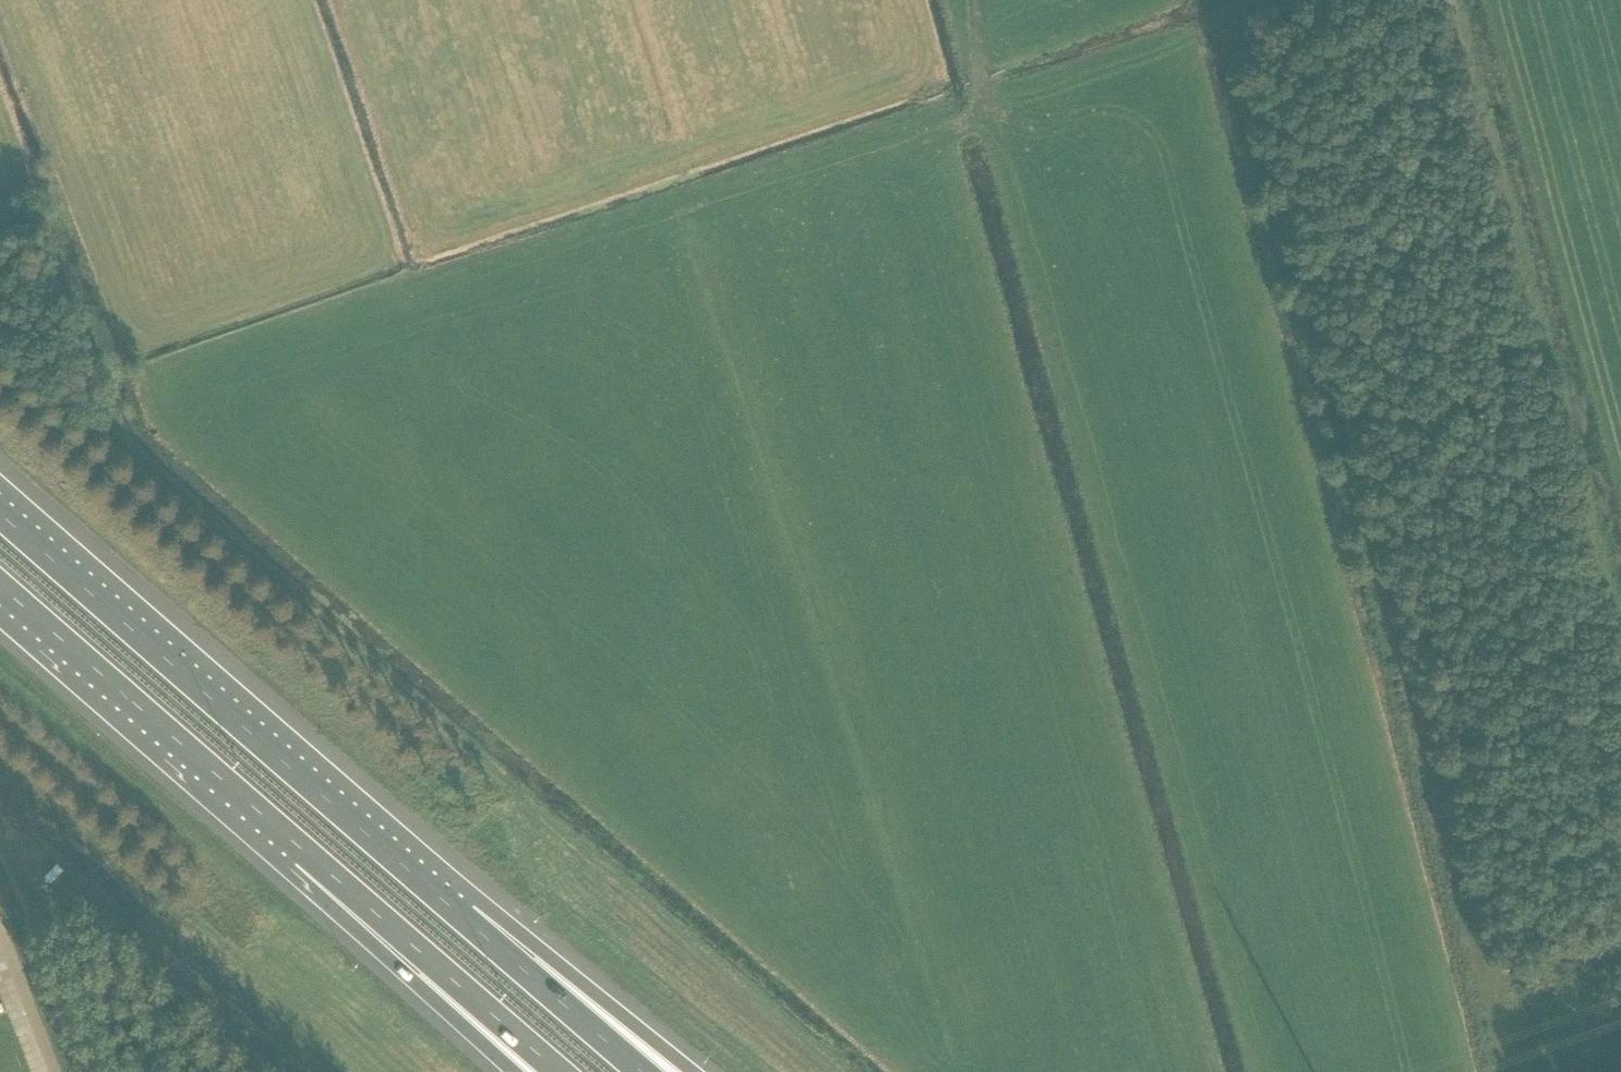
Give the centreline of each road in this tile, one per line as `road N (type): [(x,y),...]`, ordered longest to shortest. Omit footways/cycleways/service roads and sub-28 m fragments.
road 1 (motorway): [(441,900),(0,511)]
road 2 (motorway): [(250,822),(546,1071)]
road 3 (motorway): [(250,822),(517,1071)]
road 4 (motorway): [(0,595),(250,822)]
road 5 (motorway): [(686,1071),(441,900)]
road 6 (motorway): [(643,1071),(441,900)]
road 7 (unclassified): [(56,1071),(0,931)]

